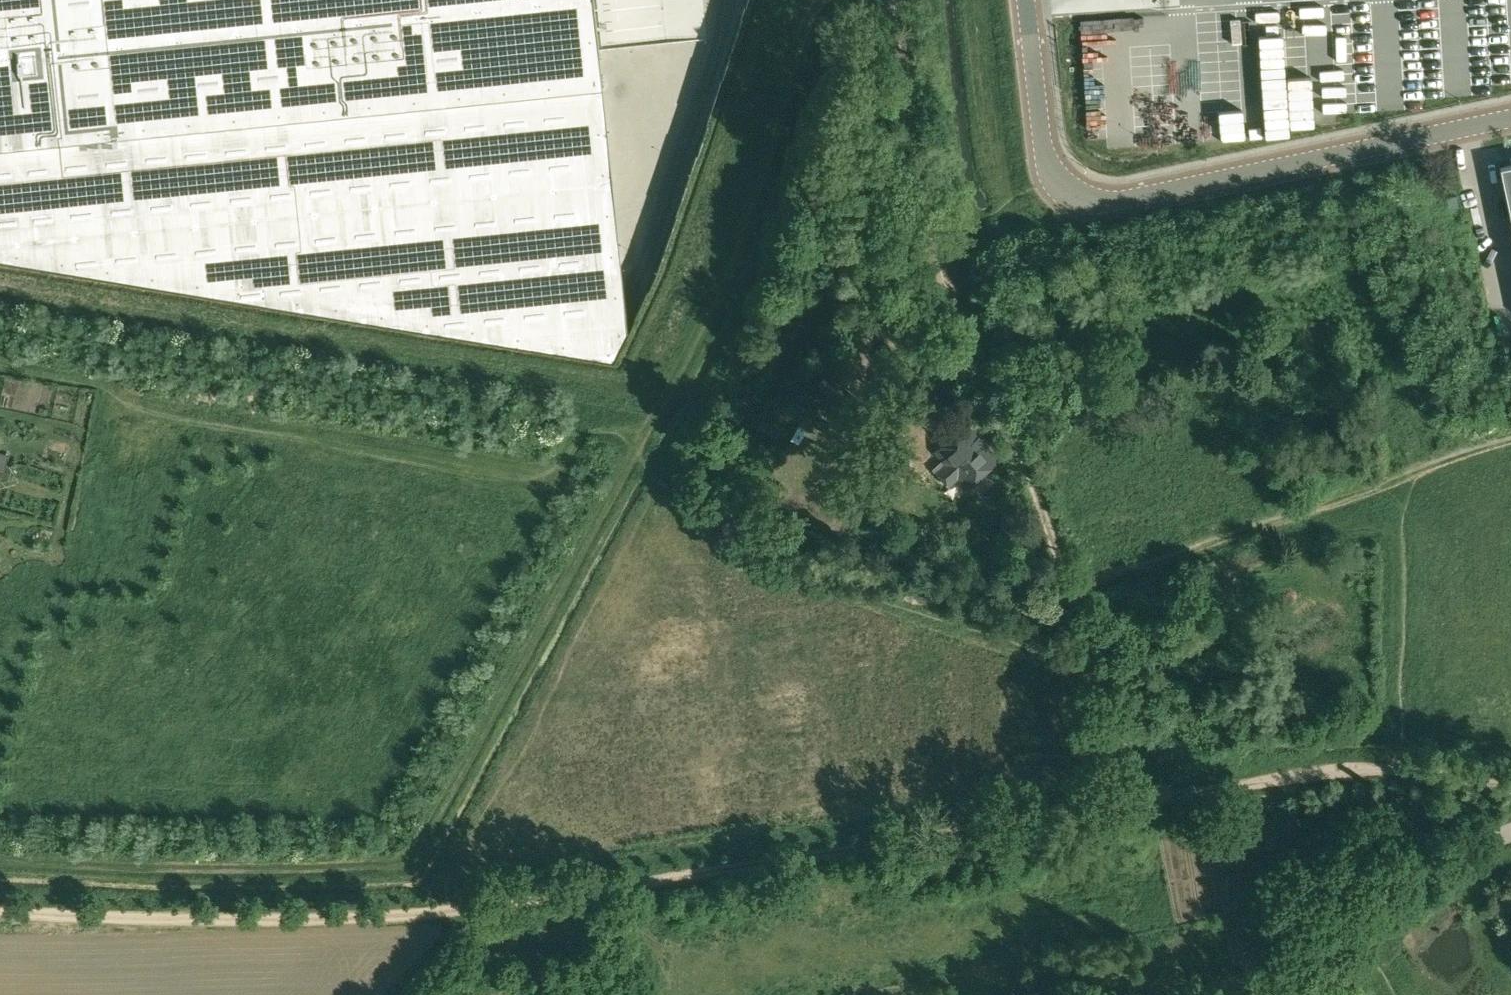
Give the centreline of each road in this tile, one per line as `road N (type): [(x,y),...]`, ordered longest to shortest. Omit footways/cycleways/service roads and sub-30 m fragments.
road 1 (track): [(1138,803),(482,908),(294,918),(0,911)]
road 2 (unclassified): [(1510,117),(1118,200),(1083,200),(1050,171),(1028,0)]
road 3 (track): [(1070,588),(1021,448),(949,311),(916,154),(898,0)]
road 4 (track): [(1510,787),(1430,771),(1360,769),(1138,803)]
road 5 (unclassified): [(1194,994),(1298,956),(1459,853),(1510,830)]
road 6 (track): [(1138,803),(1070,588)]

